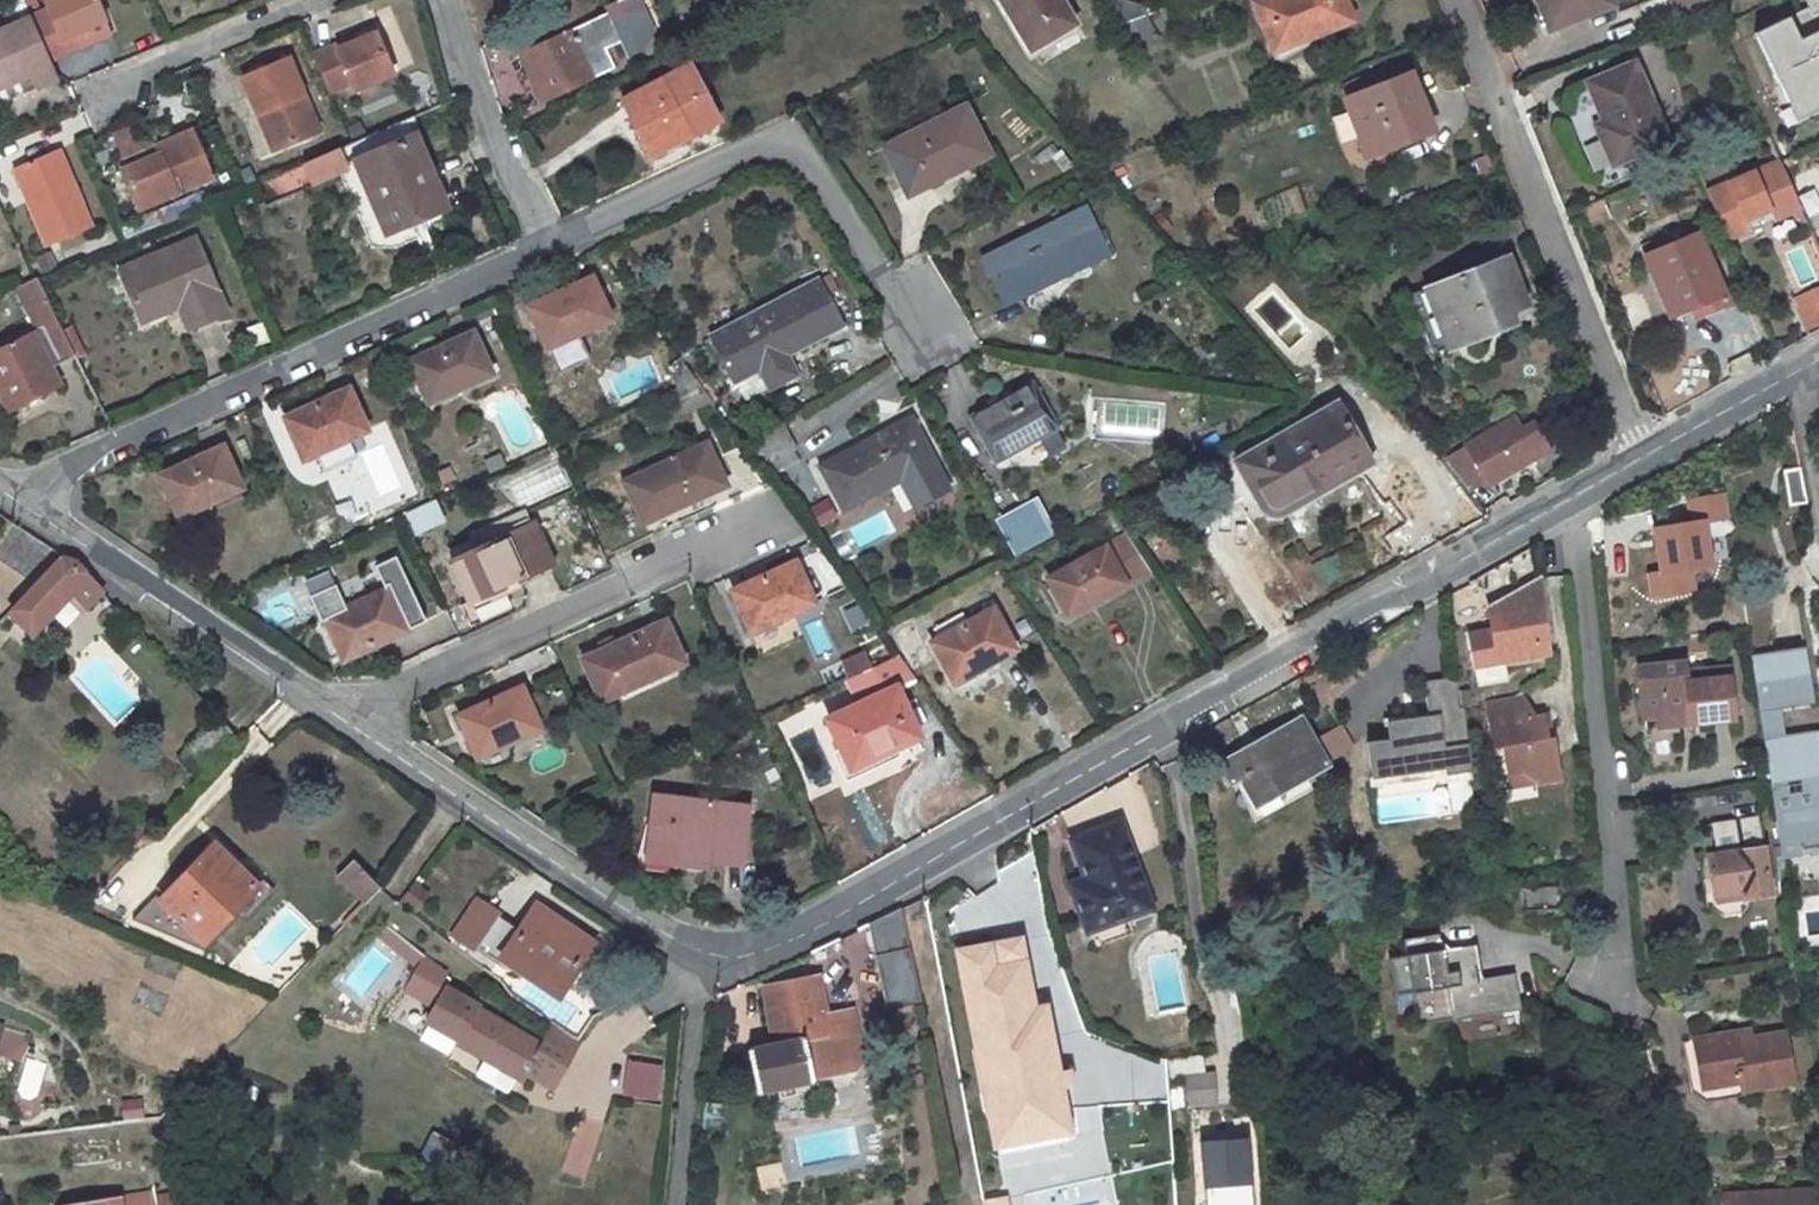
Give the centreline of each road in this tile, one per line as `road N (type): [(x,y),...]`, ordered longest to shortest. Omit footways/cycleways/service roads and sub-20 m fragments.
road 1 (residential): [(1571,499),(776,941),(729,954),(699,949)]
road 2 (residential): [(541,250),(8,491)]
road 3 (residential): [(909,330),(786,139),(541,250)]
road 4 (residential): [(1458,0),(1641,459)]
road 5 (residential): [(1617,980),(1571,499)]
road 6 (residential): [(778,513),(340,713)]
road 7 (residential): [(699,949),(340,713)]
road 8 (residential): [(340,713),(8,491)]
road 9 (residential): [(443,0),(487,137),(541,250)]
road 10 (residential): [(673,1204),(699,949)]
road 11 (residential): [(105,89),(310,0)]
road 12 (residential): [(1796,372),(1641,459)]
road 13 (residential): [(1796,372),(1818,495)]

